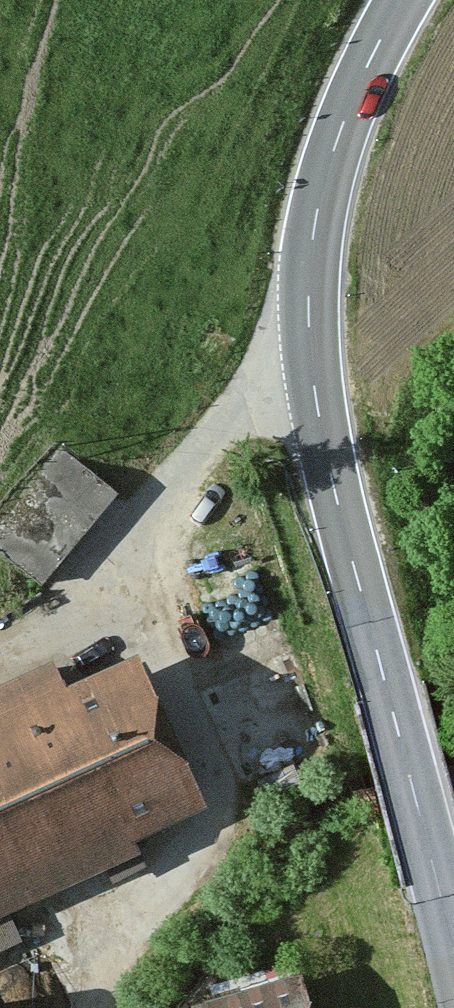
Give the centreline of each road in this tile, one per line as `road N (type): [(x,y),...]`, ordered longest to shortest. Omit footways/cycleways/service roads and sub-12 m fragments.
road 1 (secondary): [(453,946),(333,477),(308,301),(328,174),(405,0)]
road 2 (track): [(321,416),(197,461),(136,558),(136,605),(221,797),(219,836),(79,1007)]

